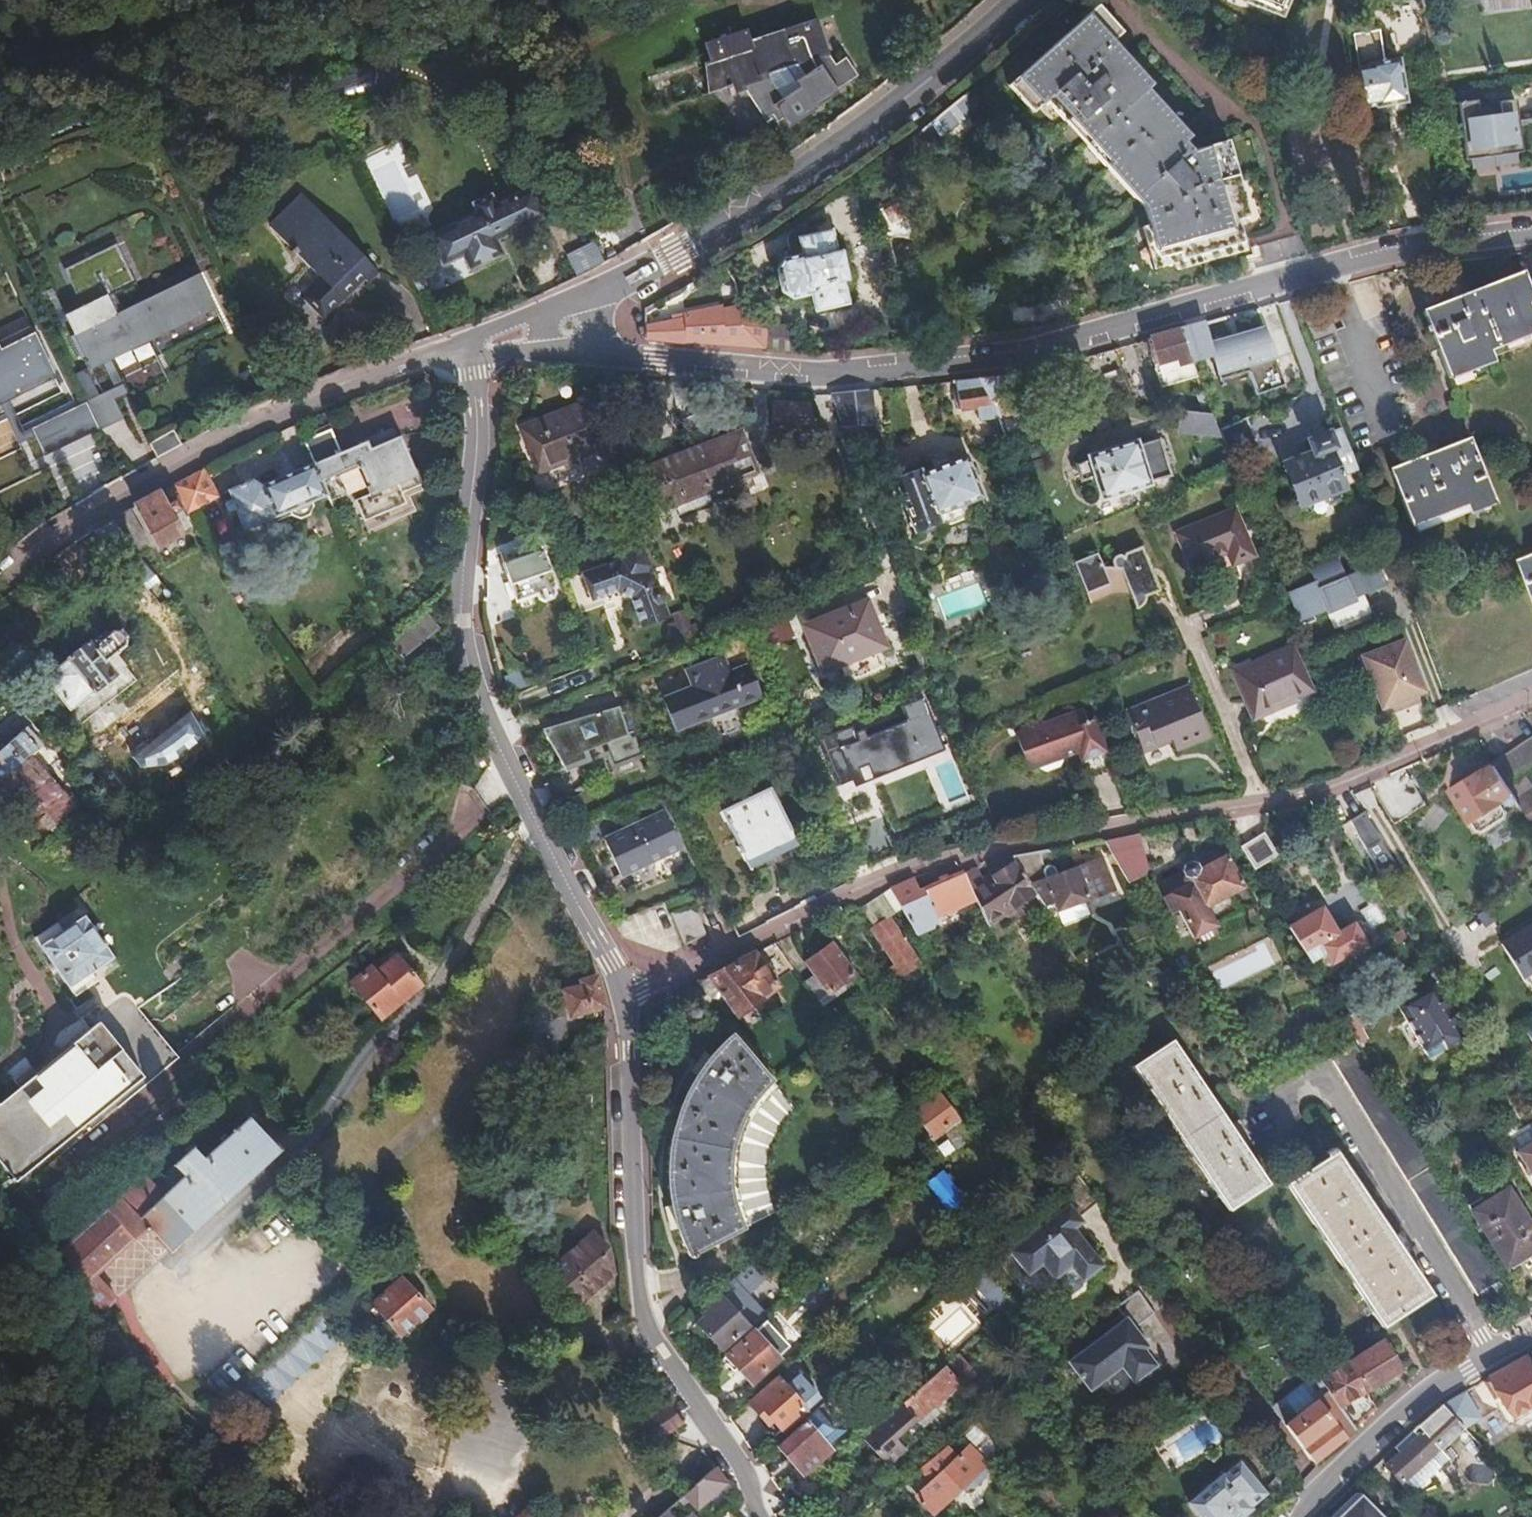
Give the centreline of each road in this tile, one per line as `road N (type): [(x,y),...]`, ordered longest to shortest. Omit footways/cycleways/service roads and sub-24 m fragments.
road 1 (residential): [(1531,708),(1338,790),(918,864),(835,893),(646,991),(624,991)]
road 2 (residential): [(590,346),(852,373),(993,358),(1405,249),(1531,232)]
road 3 (residential): [(482,372),(461,641),(624,991)]
road 4 (residential): [(624,991),(645,1334),(766,1516)]
road 5 (residential): [(1023,0),(679,257),(589,304)]
road 6 (residential): [(447,352),(251,427),(29,552),(0,576)]
road 7 (residential): [(1320,1069),(1494,1357)]
road 8 (residential): [(1494,1357),(1427,1395),(1298,1516)]

